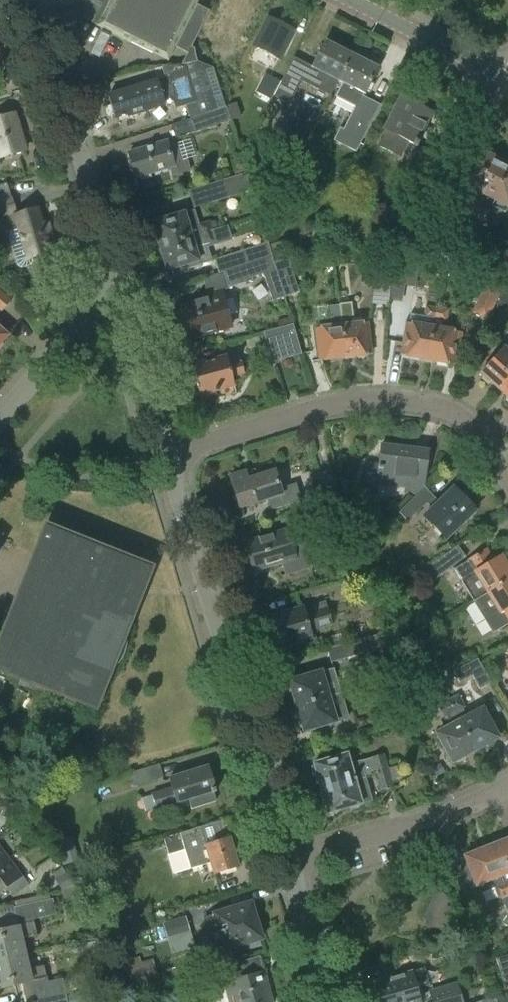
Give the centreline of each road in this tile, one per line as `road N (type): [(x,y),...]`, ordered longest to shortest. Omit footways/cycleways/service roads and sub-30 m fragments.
road 1 (residential): [(288,859),(167,457)]
road 2 (residential): [(507,482),(481,437),(455,414),(394,400),(322,407),(167,457)]
road 3 (residential): [(121,306),(33,0)]
road 4 (residential): [(288,859),(485,800),(507,785)]
road 5 (secondary): [(505,79),(350,0)]
road 6 (residential): [(0,417),(82,323),(121,306)]
road 7 (residential): [(167,457),(121,306)]
road 8 (residential): [(330,1001),(288,859)]

